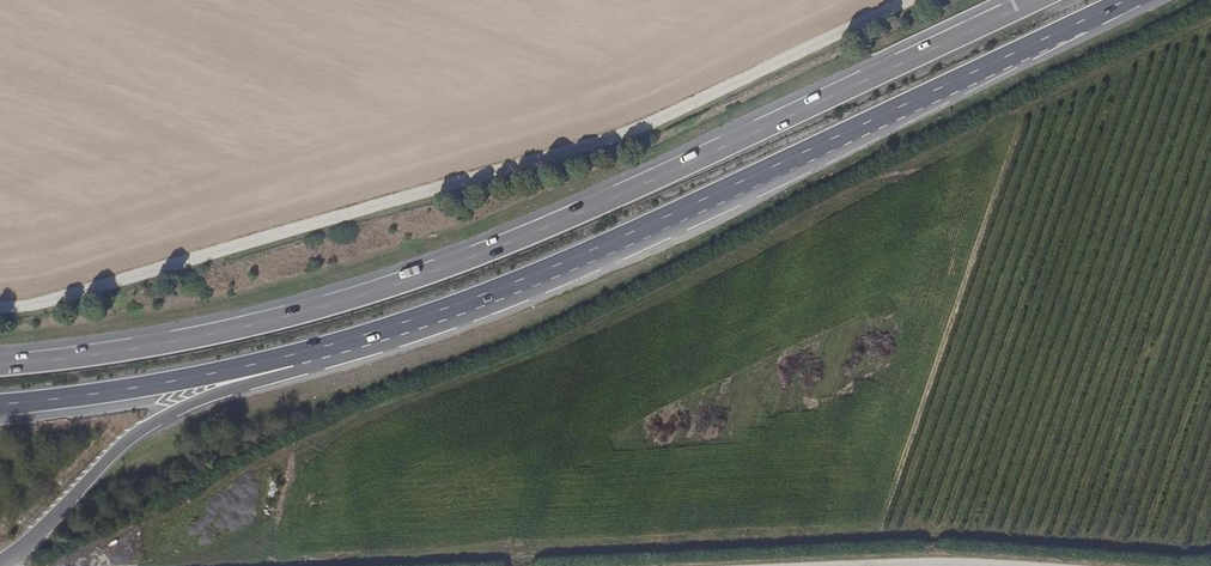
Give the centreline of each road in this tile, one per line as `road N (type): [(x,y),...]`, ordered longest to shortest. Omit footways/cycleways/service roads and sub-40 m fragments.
road 1 (trunk): [(1036,0),(652,182),(464,261),(244,327),(0,365)]
road 2 (track): [(0,306),(65,294),(635,126),(899,0)]
road 3 (trunk): [(308,352),(471,300),(665,218),(1128,0)]
road 4 (trunk): [(0,559),(143,429),(292,374),(308,352)]
road 5 (trunk): [(0,404),(115,391),(308,352)]

